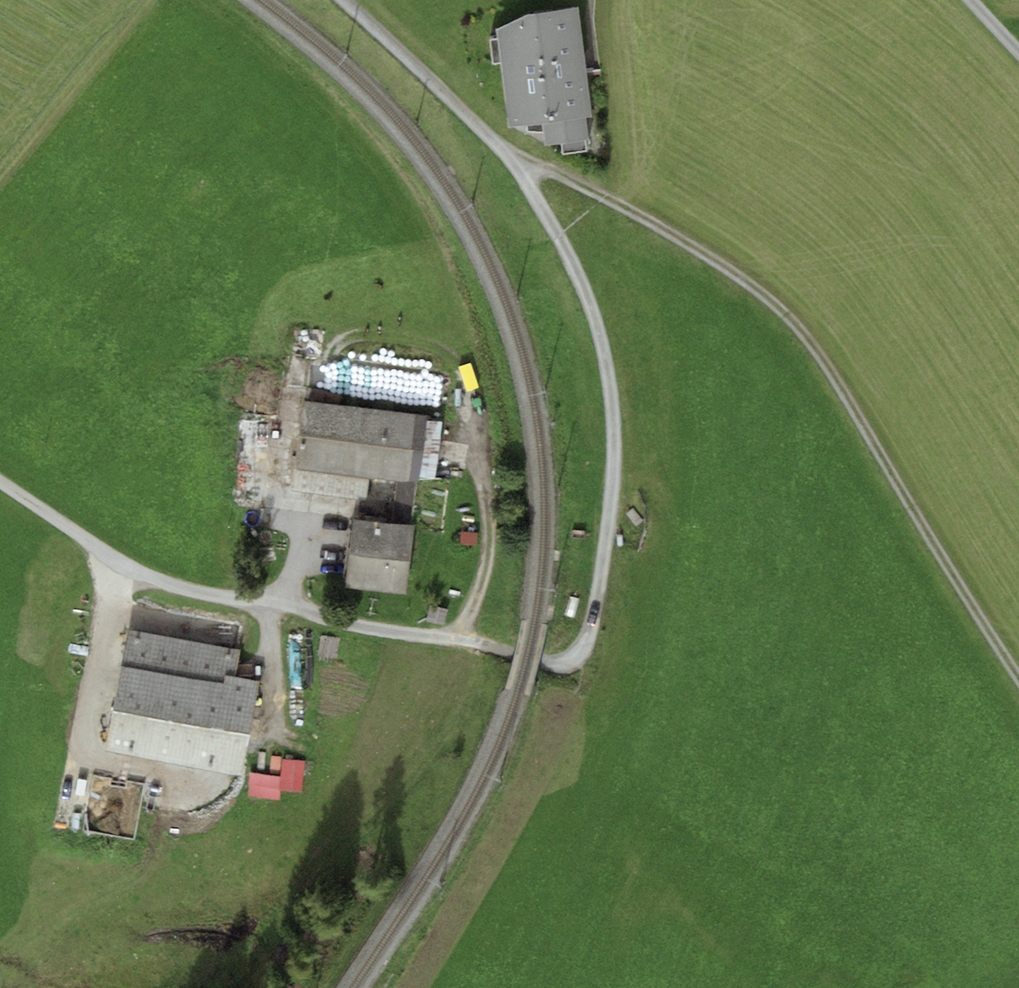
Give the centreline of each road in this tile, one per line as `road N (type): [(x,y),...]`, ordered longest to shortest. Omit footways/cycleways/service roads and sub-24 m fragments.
road 1 (track): [(1018,673),(780,309),(602,195),(496,144)]
road 2 (track): [(496,144),(533,185),(600,320),(616,419),(607,537),(588,632),(574,656),(528,655)]
road 3 (residential): [(528,655),(189,590),(122,563),(0,483)]
road 4 (track): [(349,0),(496,144)]

